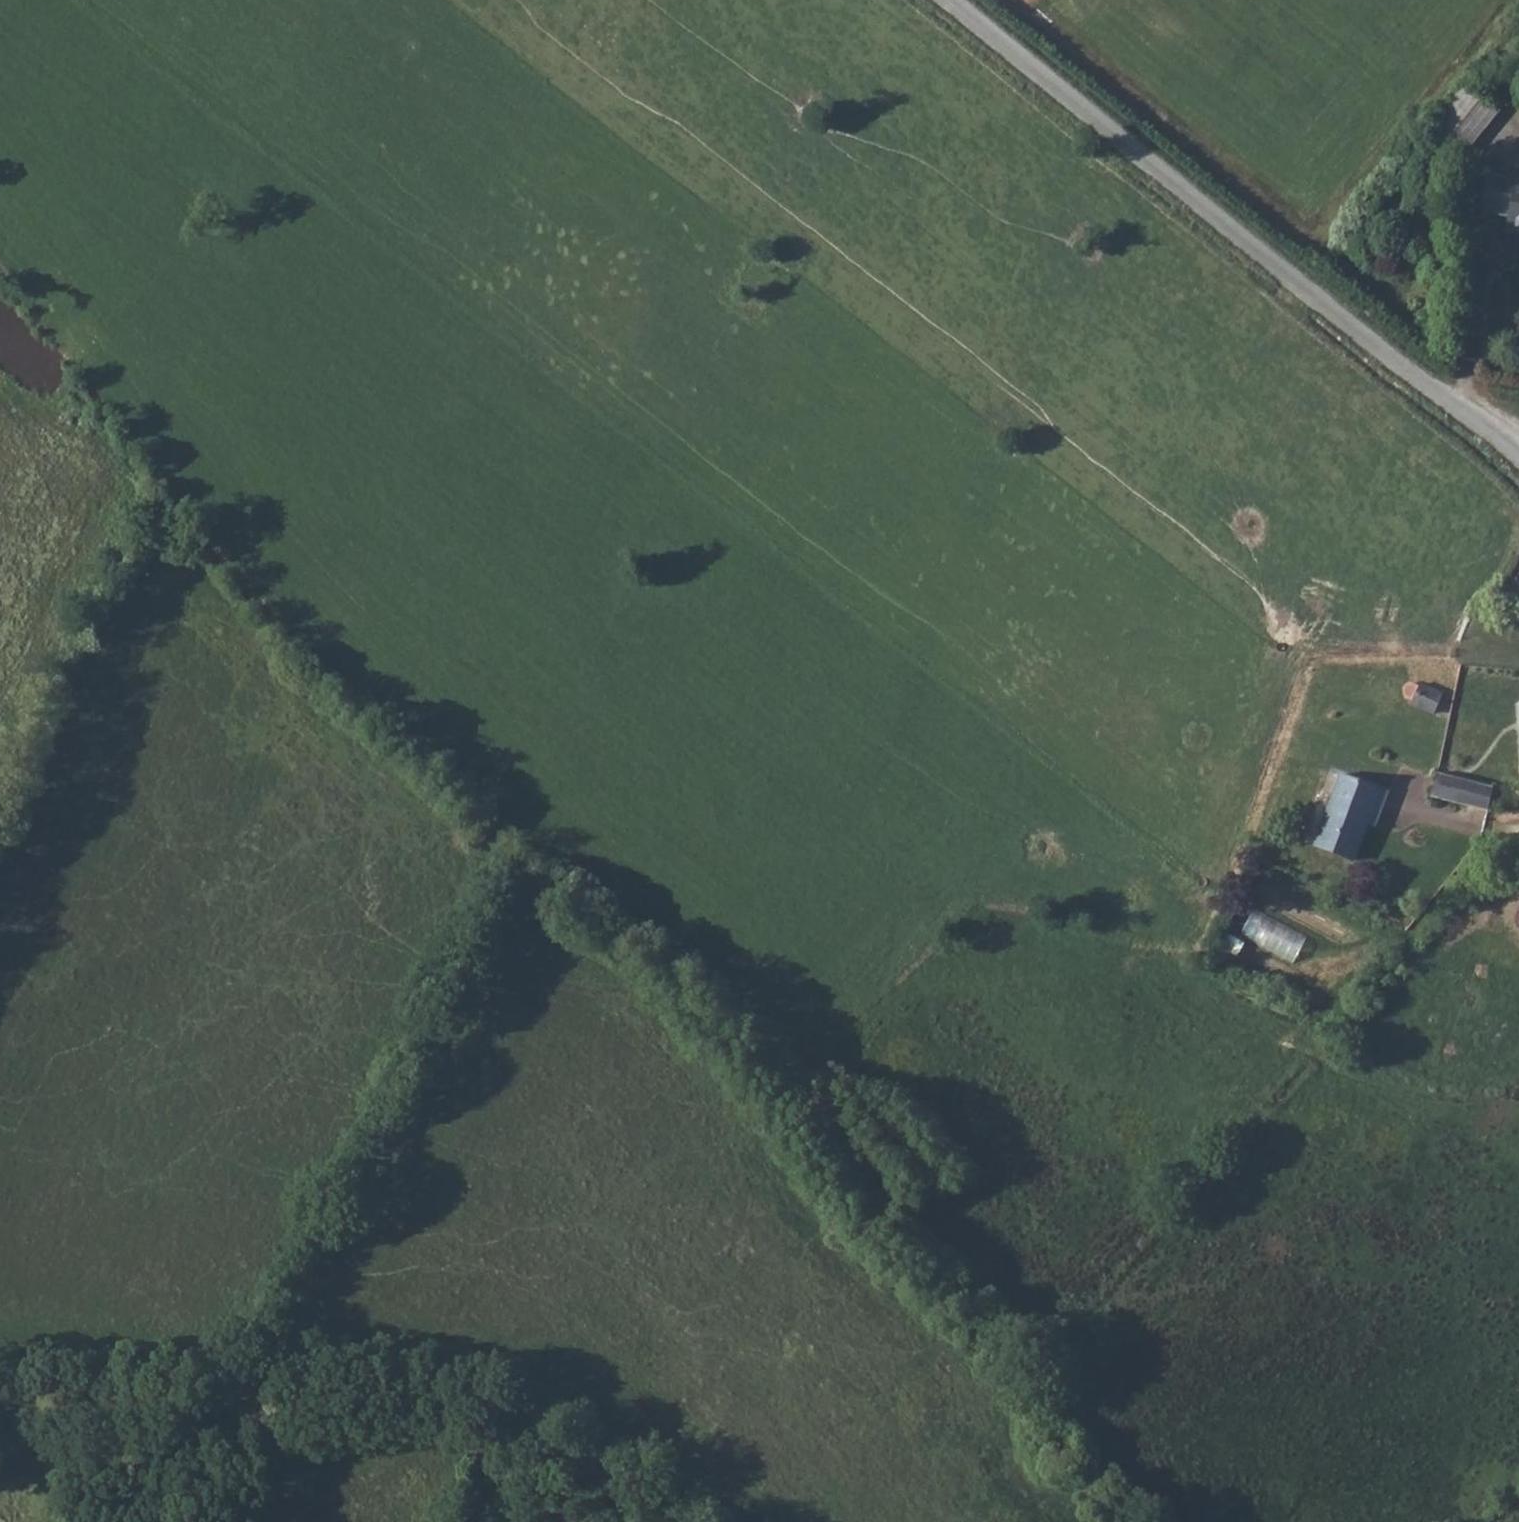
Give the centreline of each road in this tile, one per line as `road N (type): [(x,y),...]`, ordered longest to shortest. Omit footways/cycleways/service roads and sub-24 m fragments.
road 1 (unclassified): [(948,0),(1518,459)]
road 2 (track): [(0,1398),(439,1406),(562,1459),(634,1521)]

